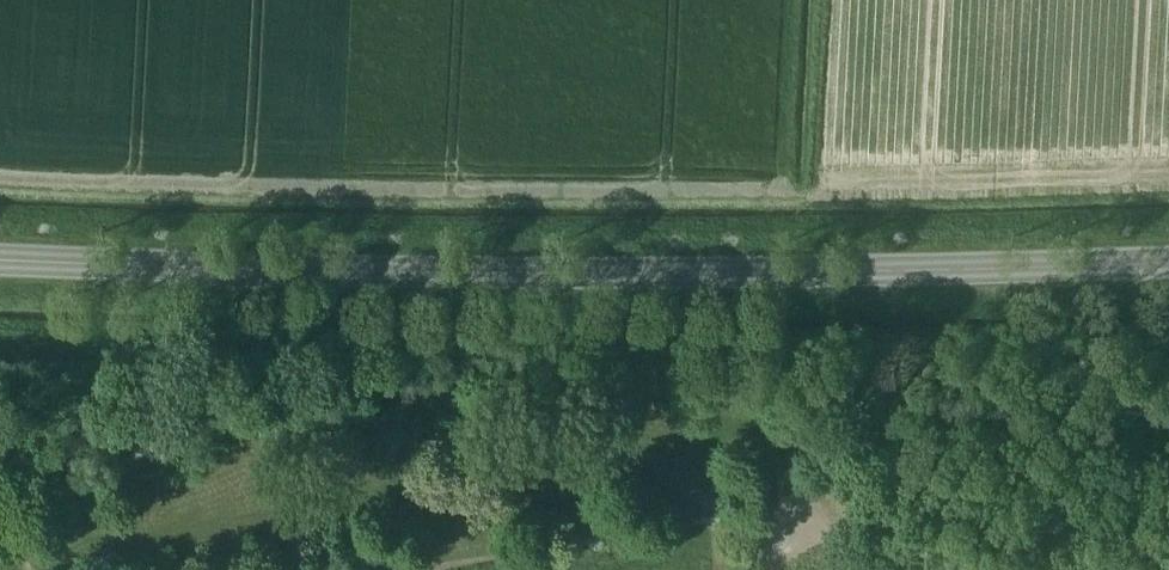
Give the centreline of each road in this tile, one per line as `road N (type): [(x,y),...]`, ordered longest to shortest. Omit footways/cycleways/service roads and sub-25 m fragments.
road 1 (primary): [(0,259),(284,271),(978,269),(1168,260)]

